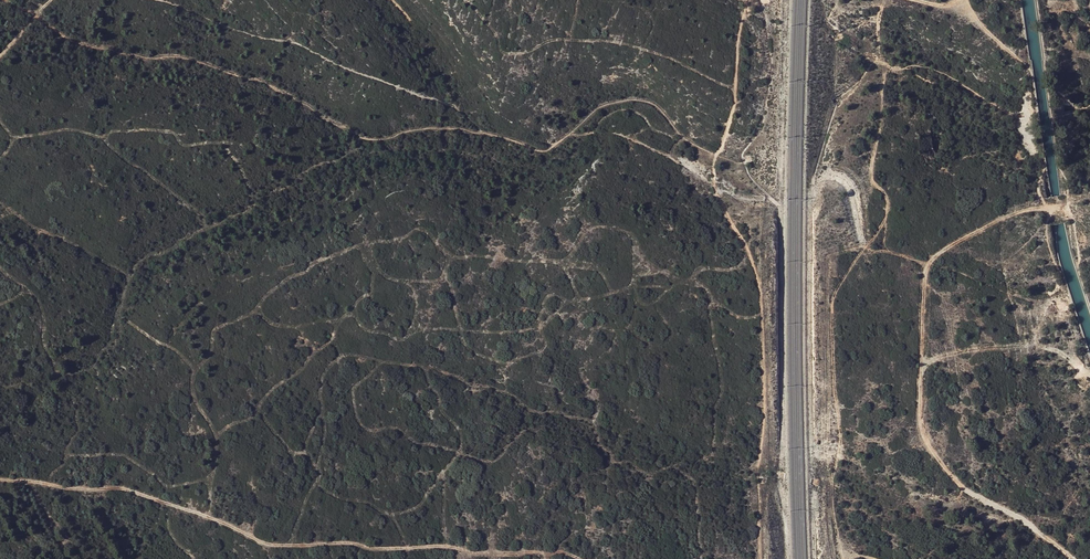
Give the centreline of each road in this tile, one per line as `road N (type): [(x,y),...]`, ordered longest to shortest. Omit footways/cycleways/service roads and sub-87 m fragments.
road 1 (track): [(154,0),(303,45),(446,102),(480,129),(528,145),(555,143),(597,108),(636,99),(716,155)]
road 2 (track): [(581,558),(564,552),(270,551),(132,496),(0,479)]
road 3 (track): [(869,248),(915,260),(927,272),(923,436),(960,485),(1024,519),(1074,558)]

